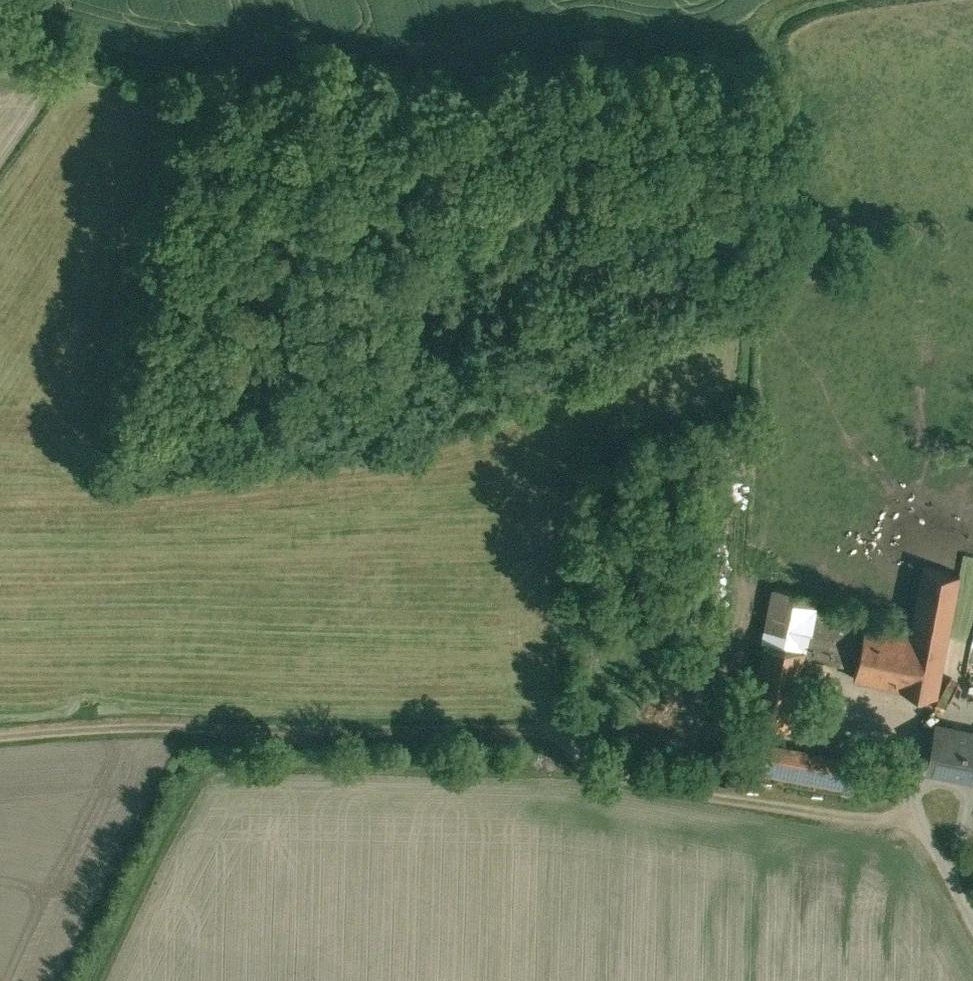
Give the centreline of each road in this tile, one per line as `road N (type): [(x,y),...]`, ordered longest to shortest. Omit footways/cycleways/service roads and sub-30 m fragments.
road 1 (track): [(942,861),(852,816),(643,784),(575,742),(216,721),(0,732)]

